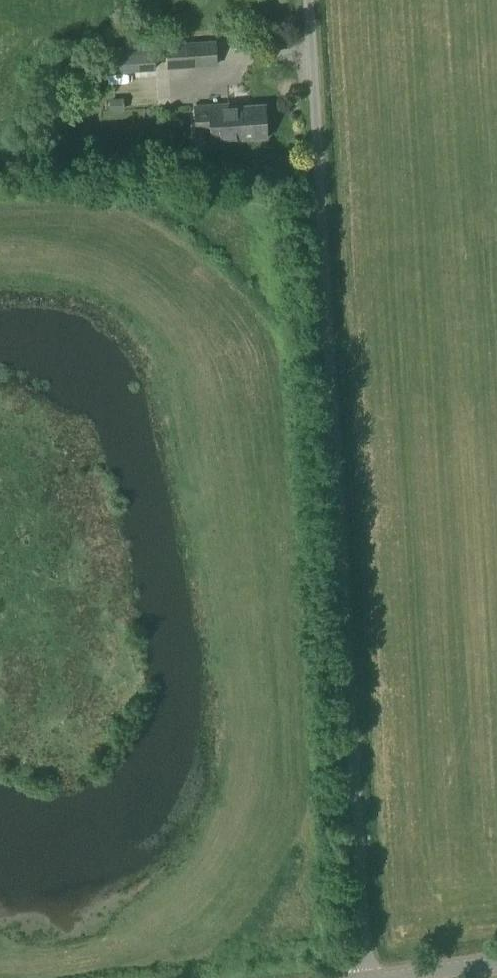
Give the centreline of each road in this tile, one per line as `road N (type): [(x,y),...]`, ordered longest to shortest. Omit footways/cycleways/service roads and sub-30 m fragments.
road 1 (unclassified): [(367,977),(311,0)]

